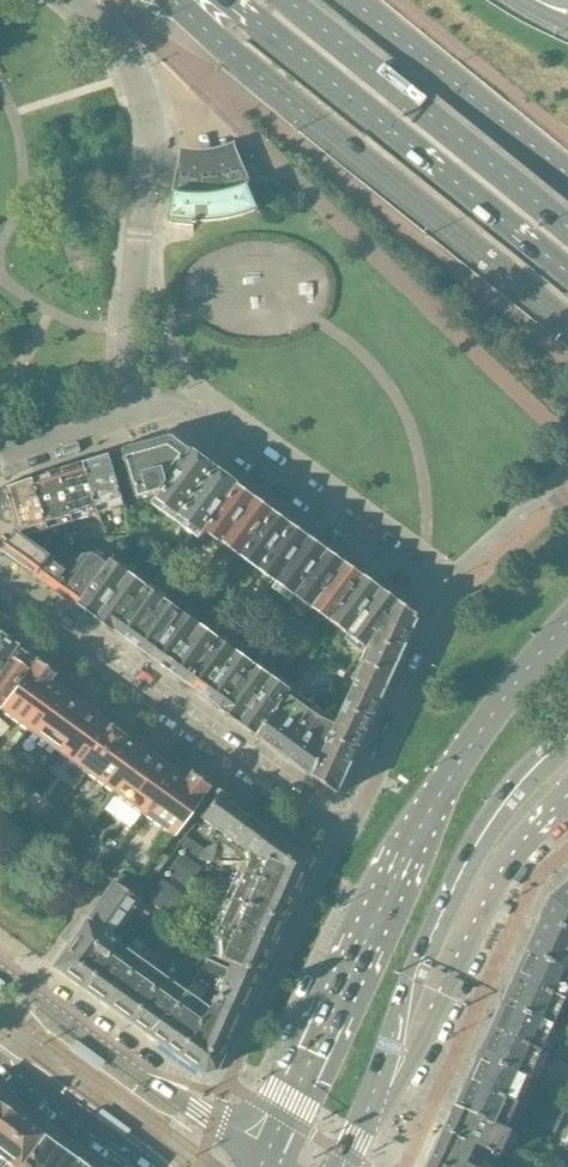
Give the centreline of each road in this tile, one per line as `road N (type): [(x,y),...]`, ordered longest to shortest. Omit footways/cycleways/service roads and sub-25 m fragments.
road 1 (residential): [(133,412),(187,414),(444,598),(446,622),(363,807),(340,834),(0,588)]
road 2 (primary): [(567,618),(468,735),(425,807),(262,1157)]
road 3 (trunk): [(180,0),(204,31),(567,332)]
road 4 (residential): [(77,0),(116,34),(150,126),(133,294),(133,412)]
road 5 (trunk): [(230,0),(567,273)]
road 6 (trunk): [(373,1103),(403,1005),(465,868),(522,787),(567,746)]
road 7 (primary): [(373,1103),(411,1059),(499,877),(567,805)]
road 8 (trunk): [(567,226),(296,0)]
road 9 (tertiary): [(262,1157),(0,971)]
road 10 (trunk): [(567,176),(351,0)]
road 11 (tertiary): [(0,1062),(133,1166)]
road 12 (residential): [(0,458),(133,412)]

